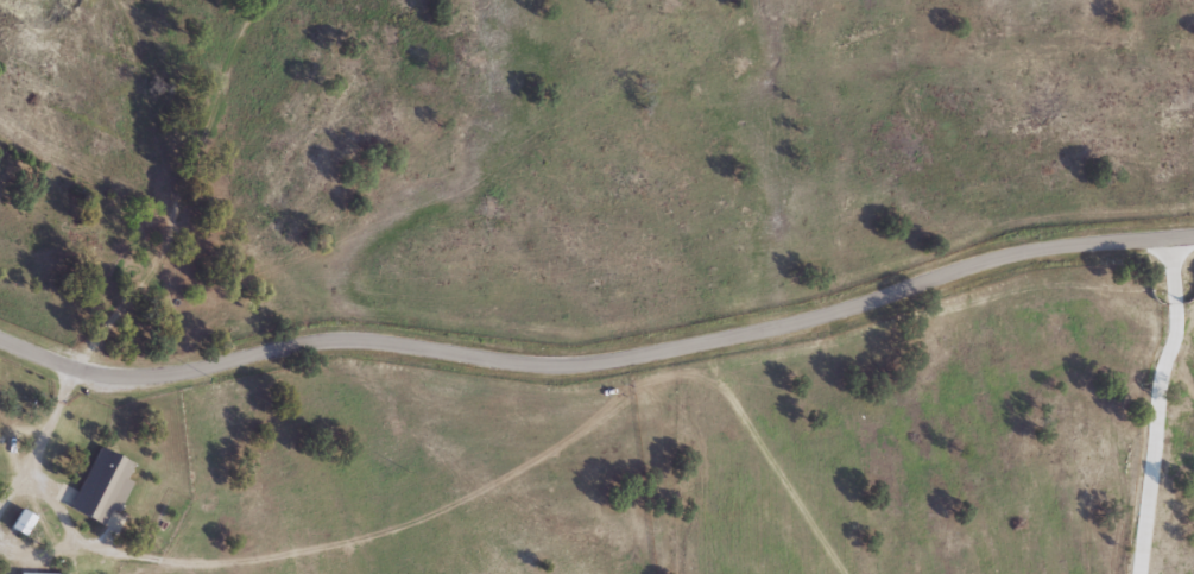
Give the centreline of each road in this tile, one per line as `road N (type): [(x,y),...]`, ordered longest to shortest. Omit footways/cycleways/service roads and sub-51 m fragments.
road 1 (tertiary): [(1193,234),(1026,252),(729,338),(571,366),(355,340),(195,370),(103,376),(0,342)]
road 2 (residential): [(0,504),(72,371),(190,229),(264,0)]
road 3 (residential): [(841,573),(731,397),(729,338)]

